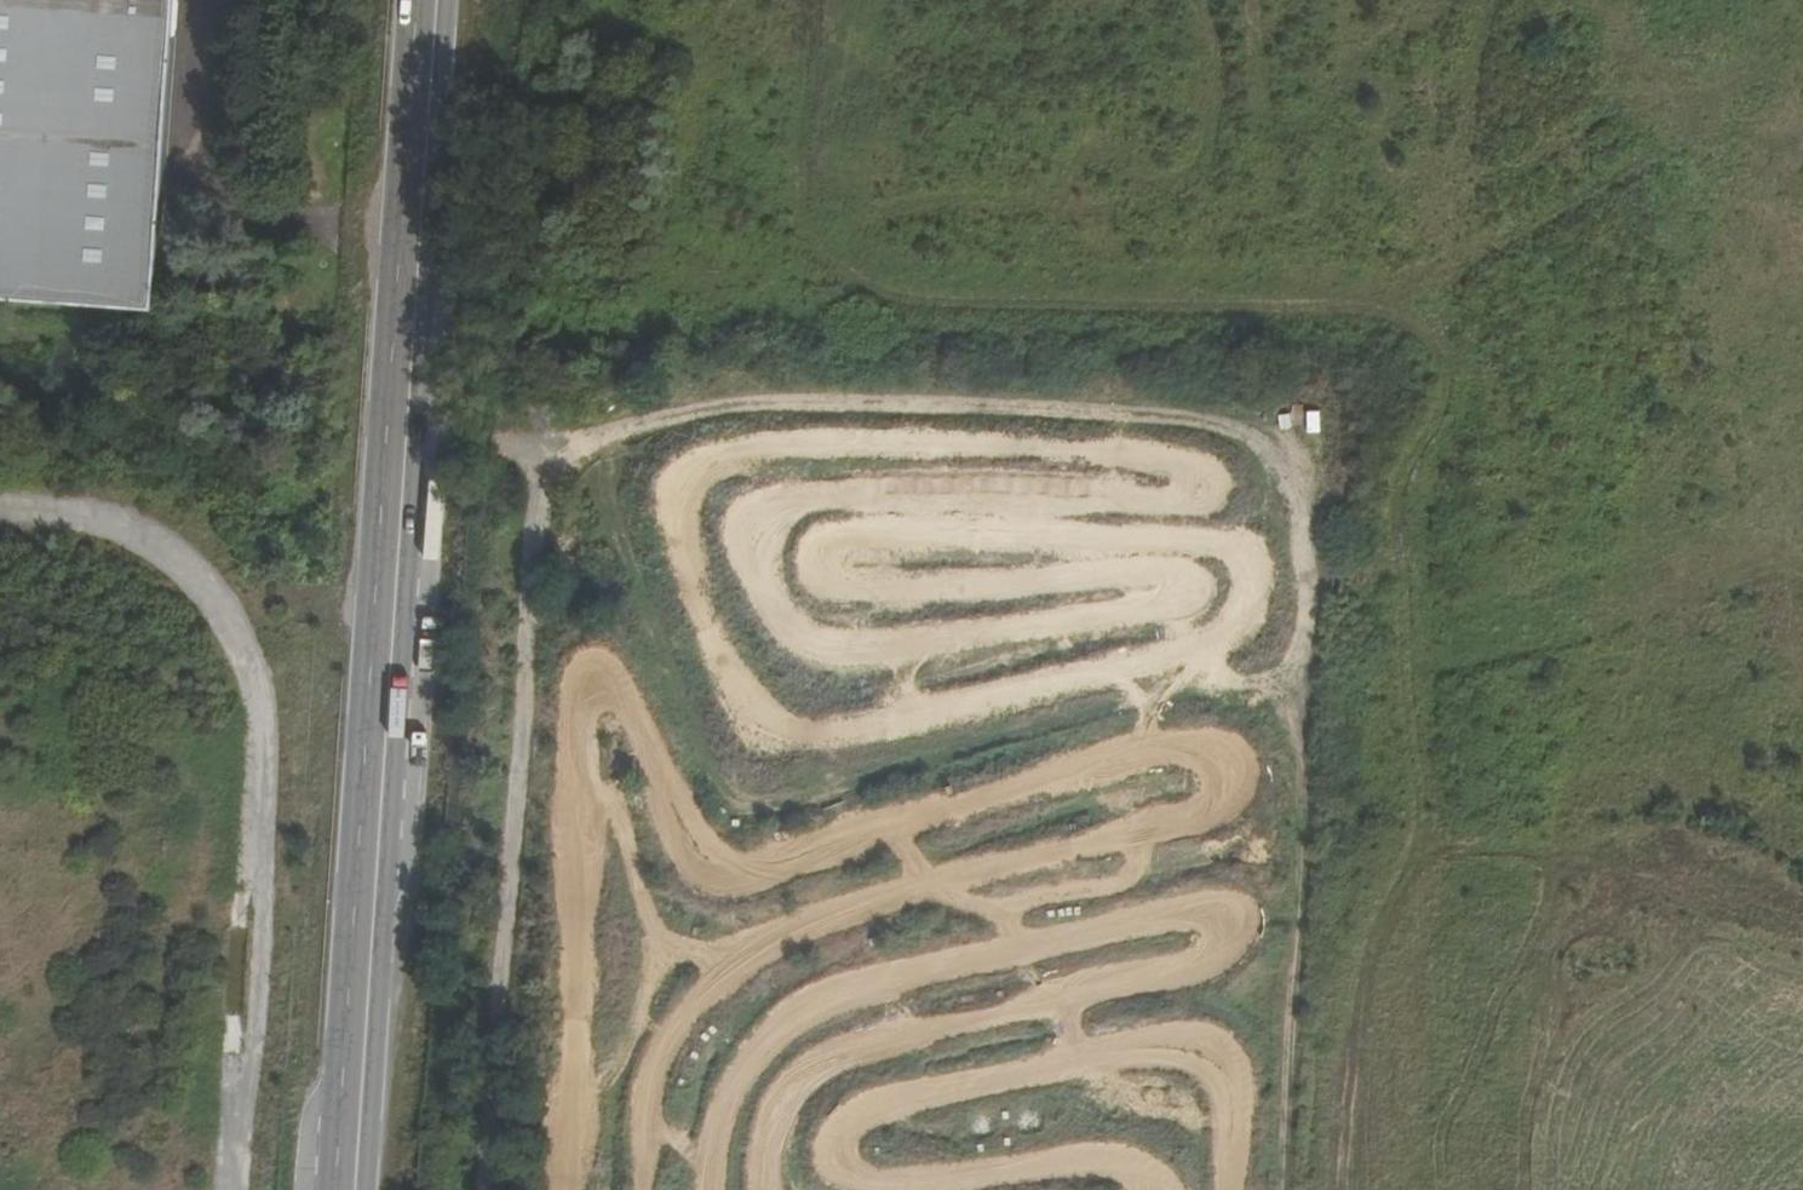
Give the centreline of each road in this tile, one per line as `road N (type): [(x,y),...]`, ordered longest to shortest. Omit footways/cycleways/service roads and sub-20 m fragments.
road 1 (primary): [(330,1189),(426,0)]

